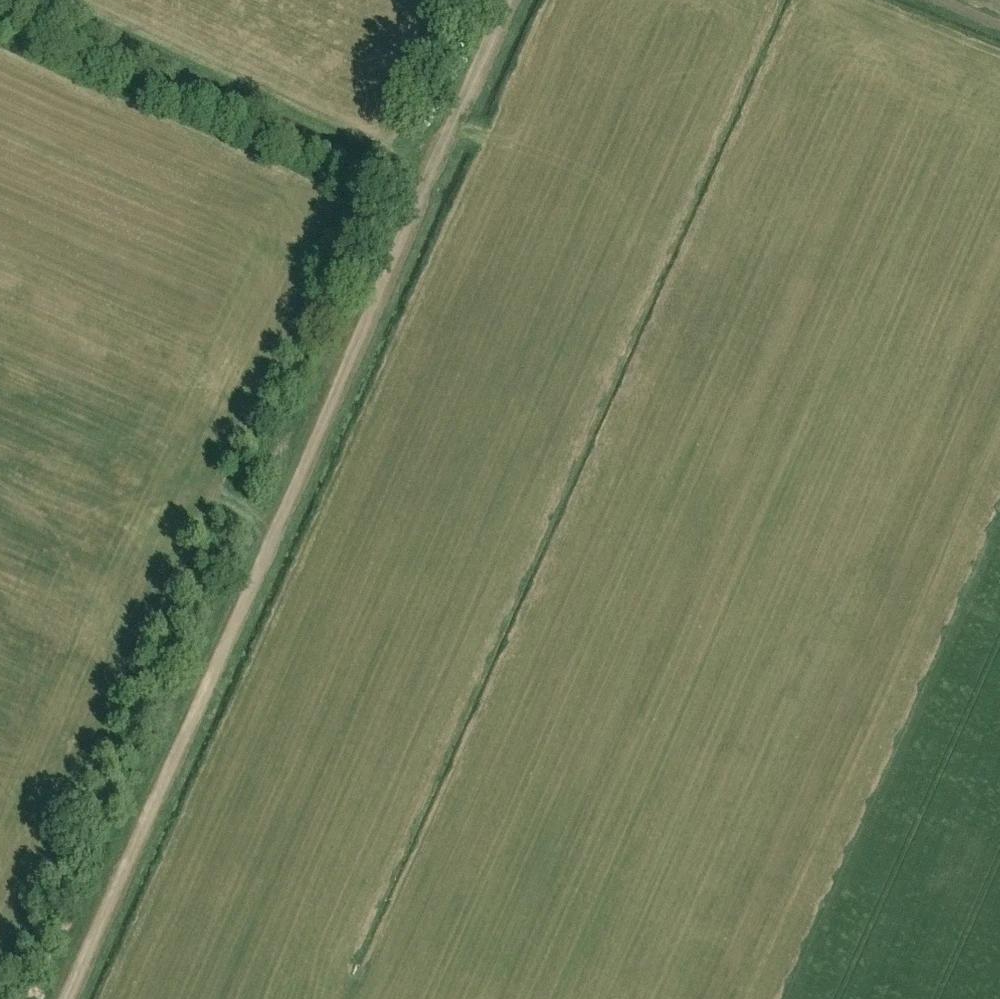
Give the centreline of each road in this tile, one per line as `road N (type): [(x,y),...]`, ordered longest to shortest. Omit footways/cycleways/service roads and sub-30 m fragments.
road 1 (track): [(65,998),(506,0)]

